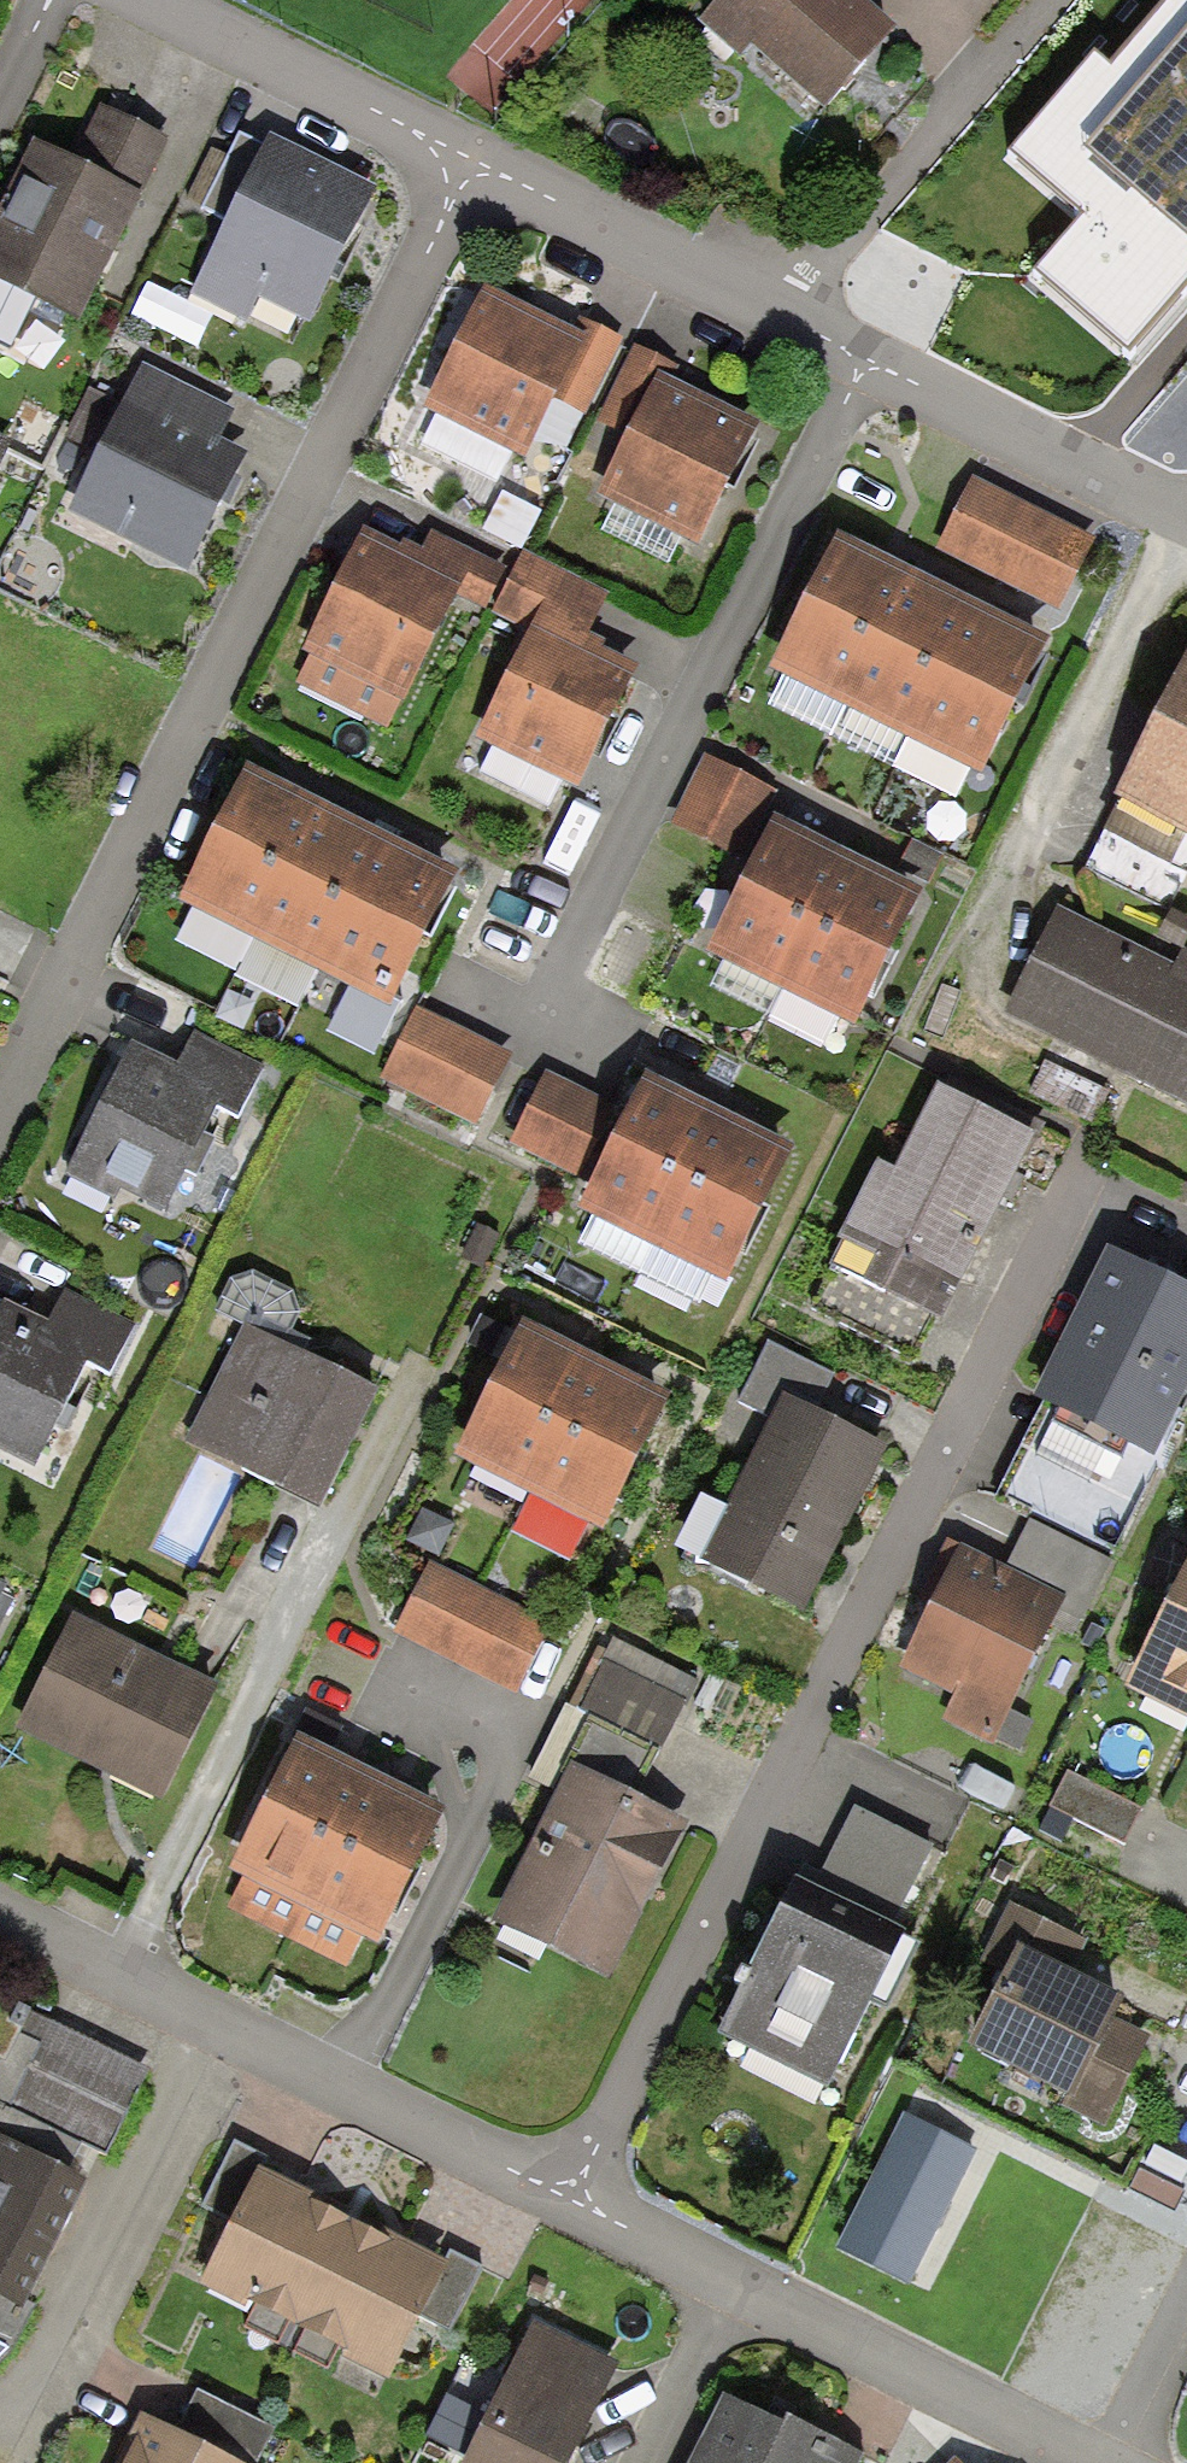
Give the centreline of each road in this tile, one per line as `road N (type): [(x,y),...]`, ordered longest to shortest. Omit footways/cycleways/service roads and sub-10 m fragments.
road 1 (residential): [(580,2203),(1085,1173)]
road 2 (residential): [(466,156),(425,253),(0,1105)]
road 3 (residential): [(1099,2462),(580,2203)]
road 4 (residential): [(28,2462),(238,2032)]
road 5 (residential): [(1186,515),(864,358),(796,317)]
road 6 (residential): [(796,317),(817,276),(1056,0)]
road 7 (residential): [(580,2203),(238,2032)]
road 8 (residential): [(796,317),(466,156)]
road 9 (residential): [(466,156),(151,0)]
road 10 (residential): [(238,2032),(0,1912)]

